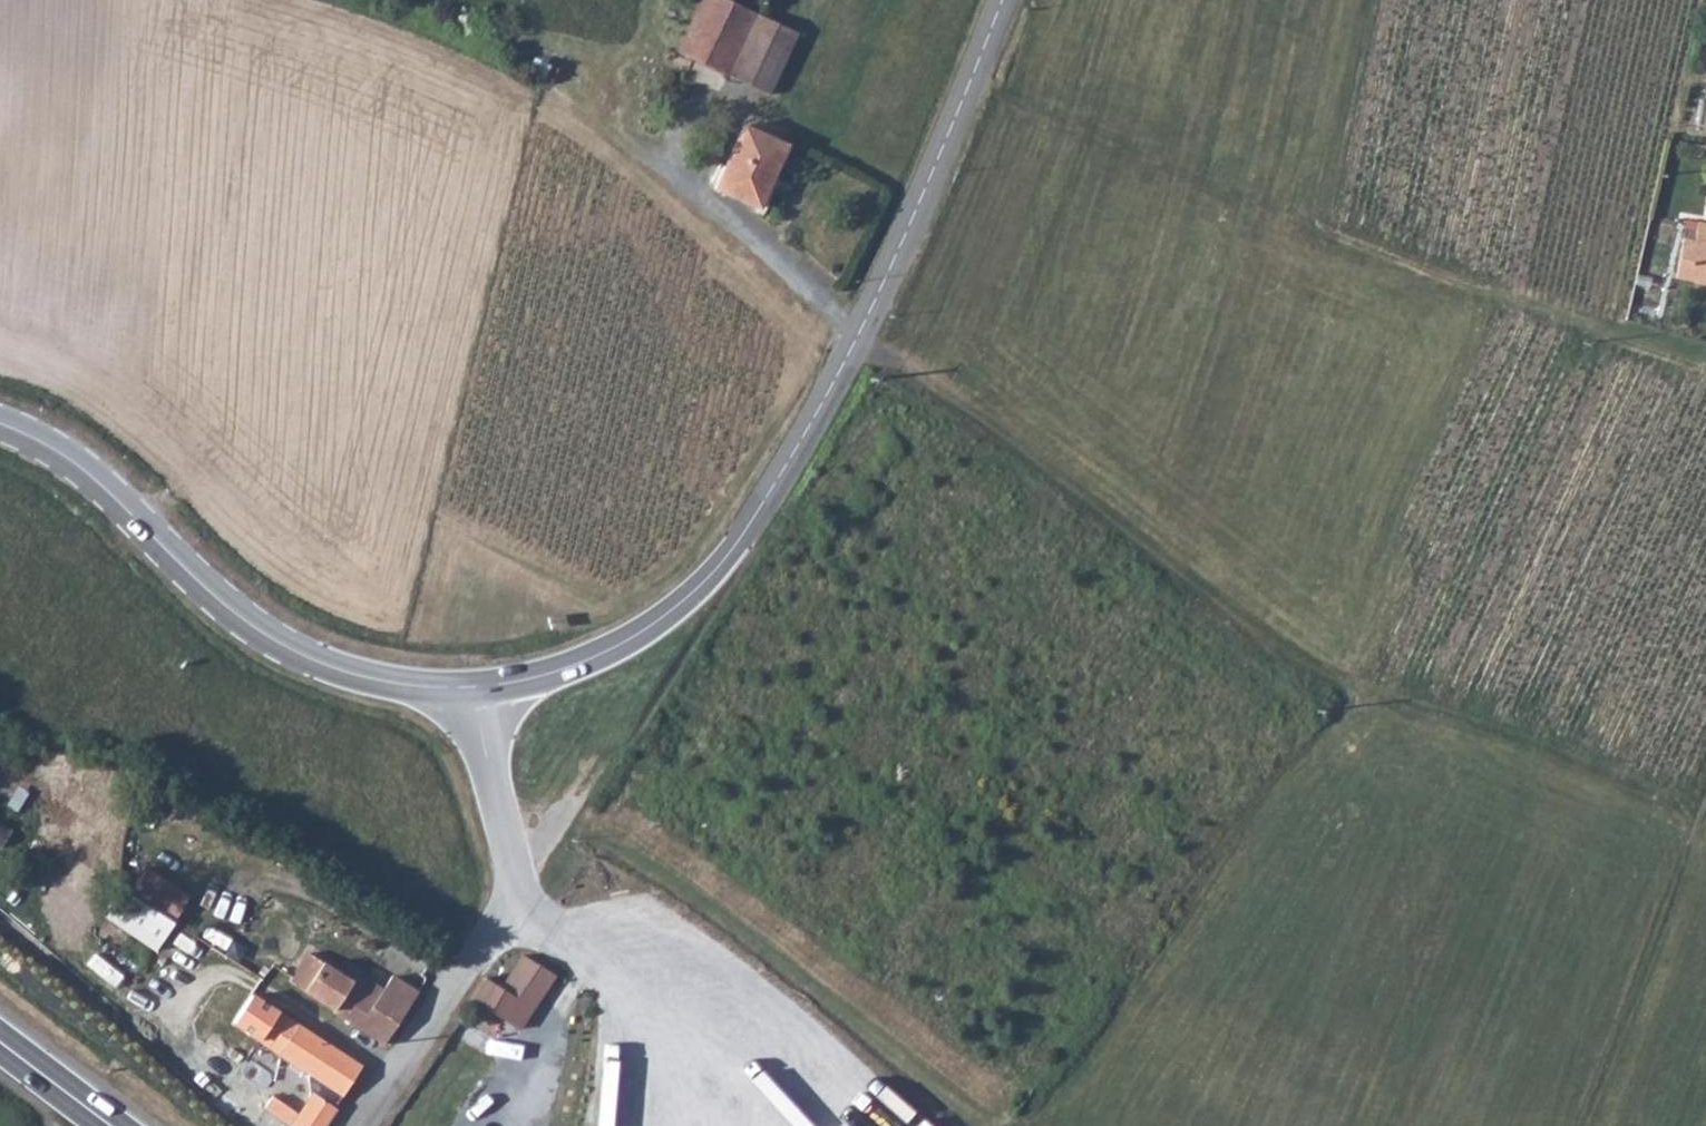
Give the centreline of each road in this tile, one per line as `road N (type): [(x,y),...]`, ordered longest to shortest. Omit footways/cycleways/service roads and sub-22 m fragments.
road 1 (tertiary): [(0,419),(66,456),(253,623),(310,660),(367,681),(426,688),(483,690),(552,675),(635,636),(736,544),(860,328),(1002,0)]
road 2 (primary): [(111,1125),(0,1041)]

